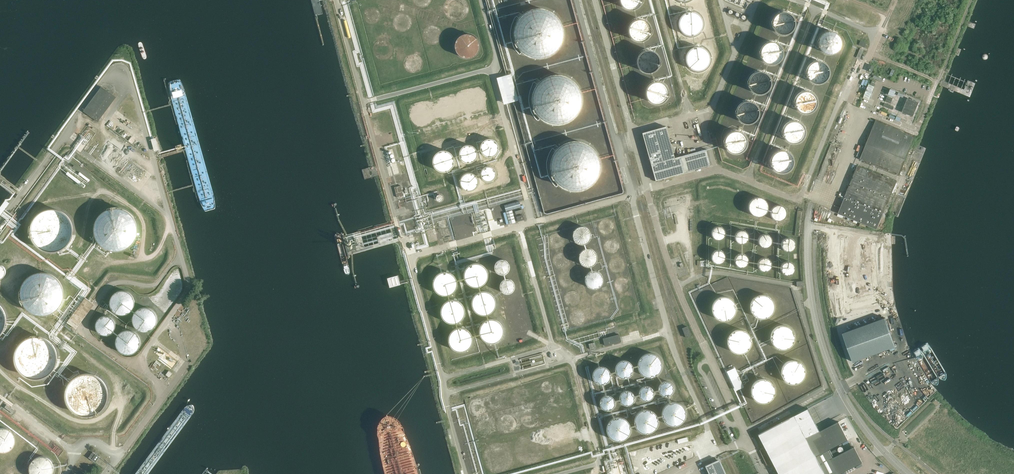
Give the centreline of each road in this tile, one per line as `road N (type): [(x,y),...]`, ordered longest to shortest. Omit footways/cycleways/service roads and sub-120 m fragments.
road 1 (unclassified): [(907,473),(859,421),(824,352),(809,281),(812,203)]

